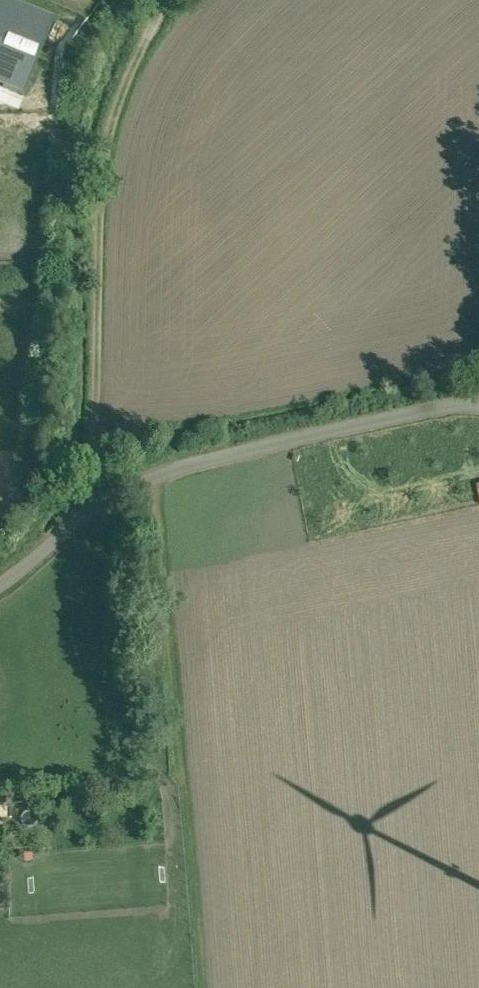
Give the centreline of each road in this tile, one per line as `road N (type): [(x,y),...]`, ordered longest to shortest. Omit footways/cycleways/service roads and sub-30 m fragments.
road 1 (unclassified): [(0,572),(172,467),(478,396)]

